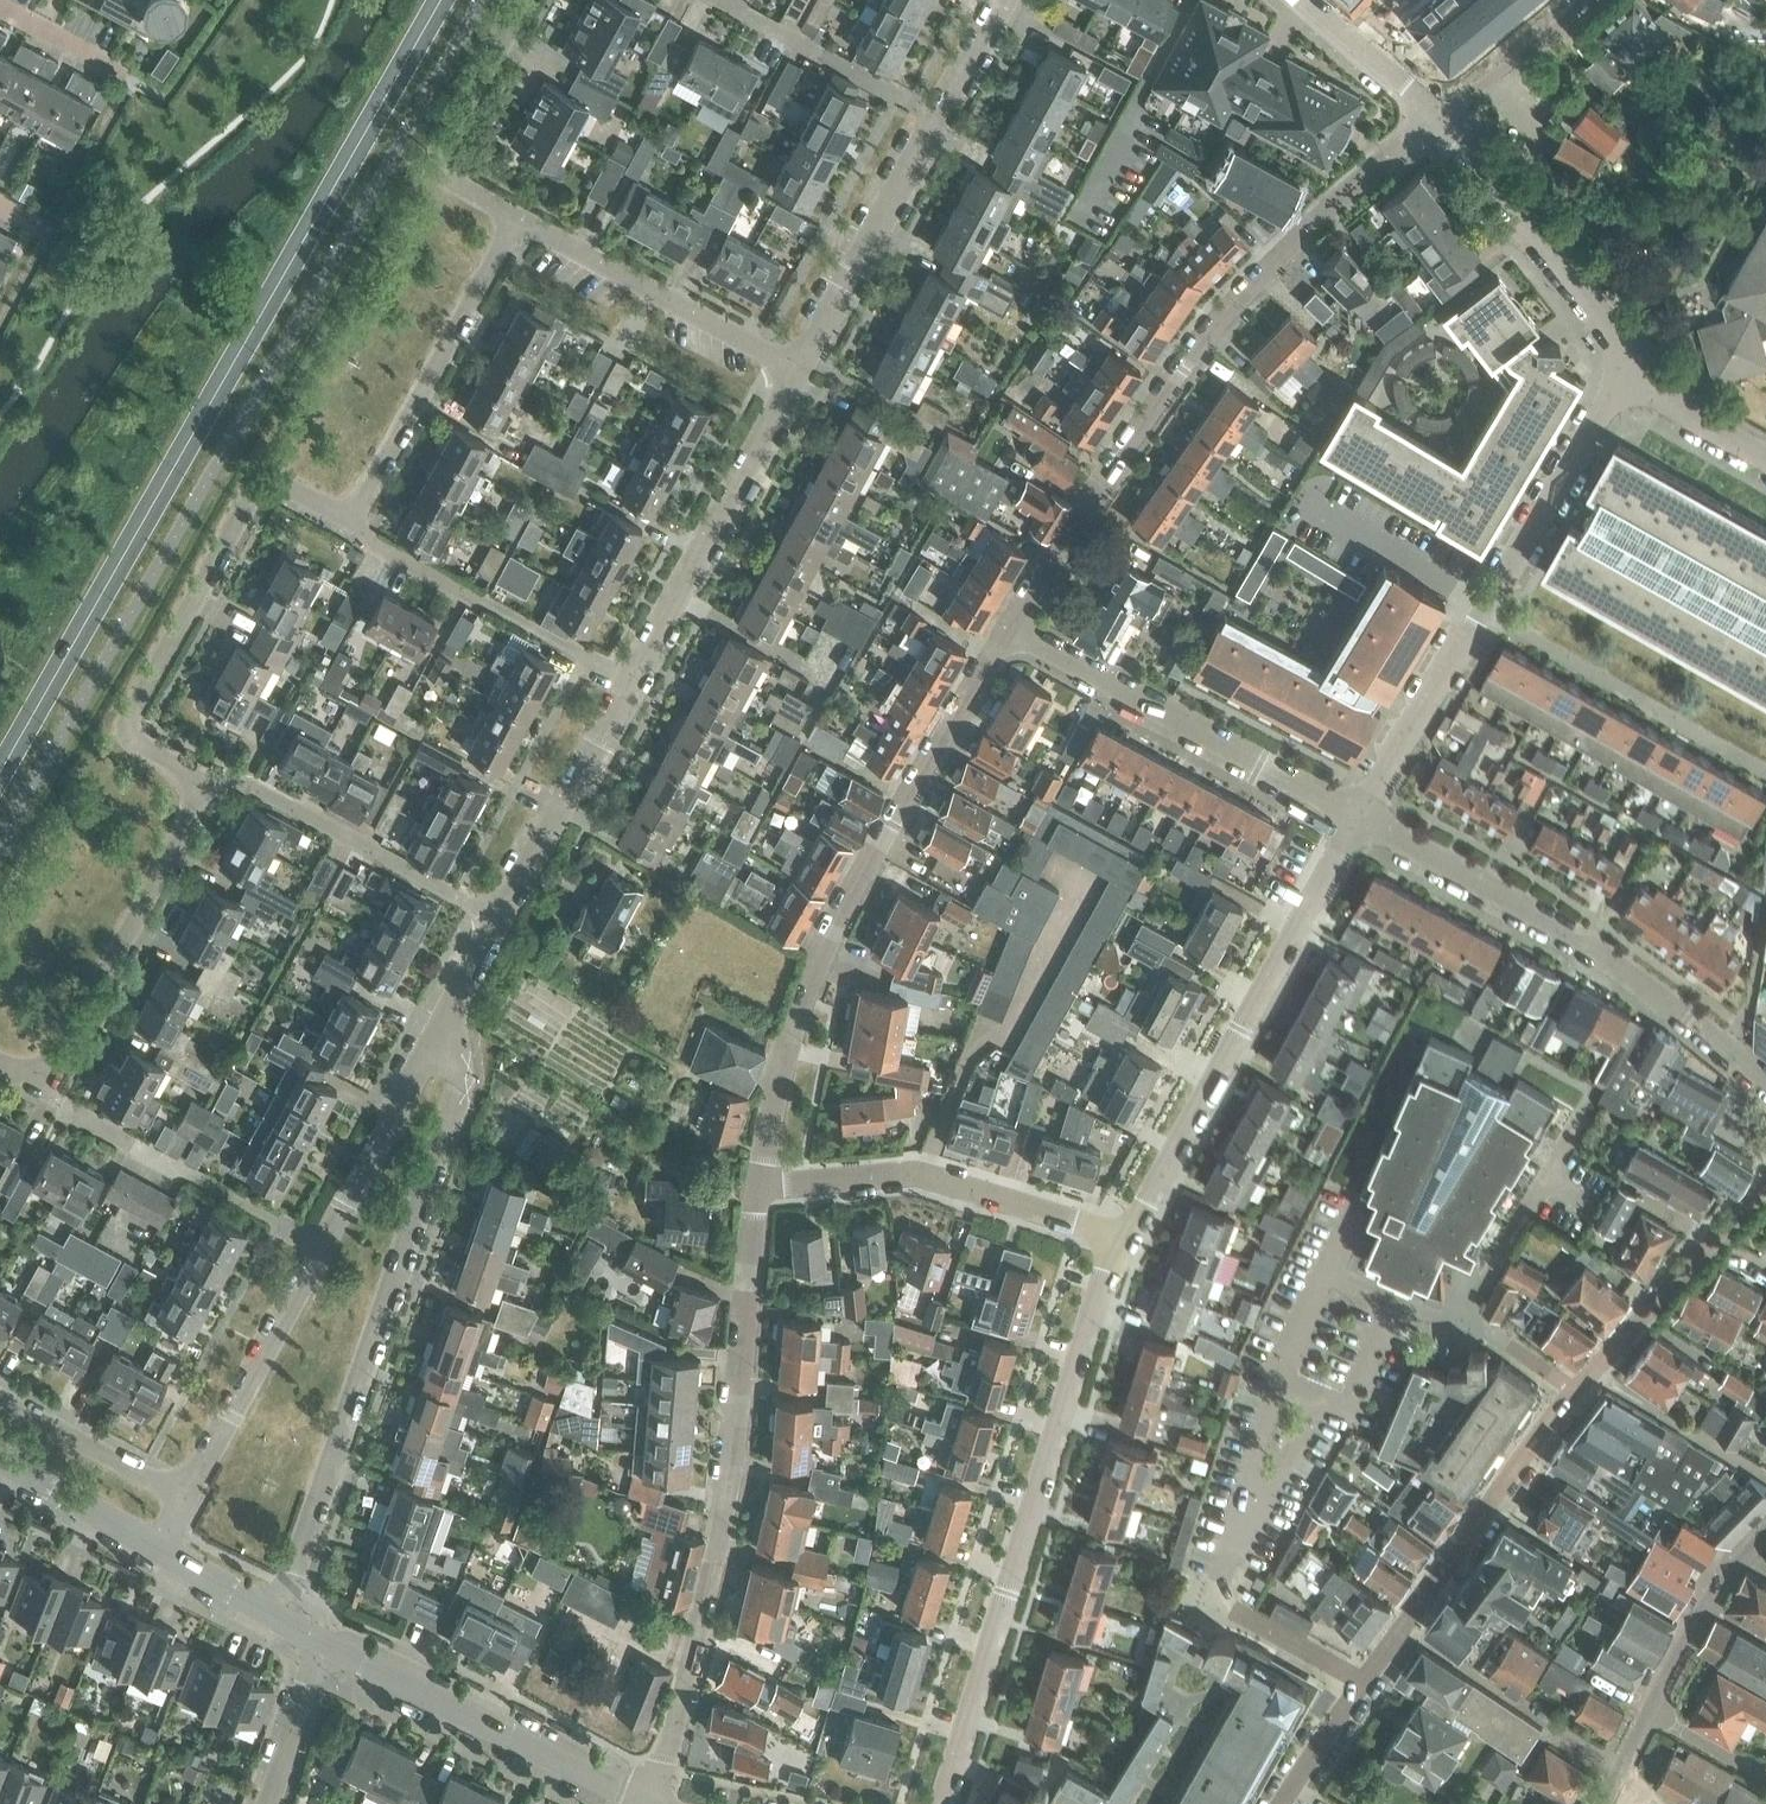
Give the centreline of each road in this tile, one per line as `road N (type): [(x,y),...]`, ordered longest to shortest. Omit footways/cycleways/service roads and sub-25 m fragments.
road 1 (secondary): [(0,769),(444,0)]
road 2 (residential): [(1013,625),(1191,351),(1321,214),(1440,119)]
road 3 (residential): [(279,1620),(454,1119),(461,1081),(449,1015)]
road 4 (residential): [(655,1803),(699,1659),(733,1490),(765,1189)]
road 5 (residential): [(765,1189),(779,1079),(832,929),(1013,625)]
road 6 (residential): [(943,1803),(1033,1493),(1125,1237)]
road 7 (residential): [(1360,816),(1632,364)]
road 8 (residential): [(1765,1080),(1649,983),(1360,816)]
road 9 (residential): [(1125,1237),(1360,816)]
road 10 (residential): [(797,372),(1001,0)]
road 11 (residential): [(1360,816),(1013,625)]
road 12 (residential): [(207,782),(142,747),(131,715),(257,487),(270,482)]
road 13 (residential): [(319,1642),(653,1803)]
road 14 (residential): [(1125,1237),(924,1178),(765,1189)]
road 15 (residential): [(1360,1685),(1578,1389)]
road 16 (residential): [(629,680),(797,372)]
road 17 (residential): [(47,1092),(207,782)]
road 18 (residential): [(349,521),(519,219)]
road 19 (residential): [(501,922),(244,783),(207,782)]
road 20 (residential): [(797,372),(519,219)]
road 21 (residential): [(322,1246),(47,1092)]
road 22 (residential): [(1765,1532),(1693,1629),(1607,1803)]
road 23 (residential): [(1632,364),(1440,119)]
road 24 (residential): [(629,680),(368,536)]
road 25 (residential): [(322,1246),(182,1497)]
road 26 (residential): [(519,219),(447,176),(439,155),(522,0)]
road 27 (residential): [(1578,1389),(1765,1188)]
road 28 (residential): [(501,922),(629,680)]
road 29 (residential): [(449,1015),(322,1246)]
road 30 (residential): [(182,1497),(0,1397)]
road 31 (residential): [(0,1458),(160,1547)]
road 32 (residential): [(1440,119),(1574,0)]
road 33 (residential): [(1440,119),(1307,0)]
road 34 (residential): [(268,1803),(319,1642)]
road 35 (residential): [(1765,457),(1669,405),(1632,364)]
road 36 (residential): [(1360,1685),(1229,1609)]
road 37 (residential): [(1454,1323),(1481,1328),(1578,1389)]
road 38 (residential): [(1281,1803),(1360,1685)]
road 39 (residential): [(160,1547),(279,1620)]

